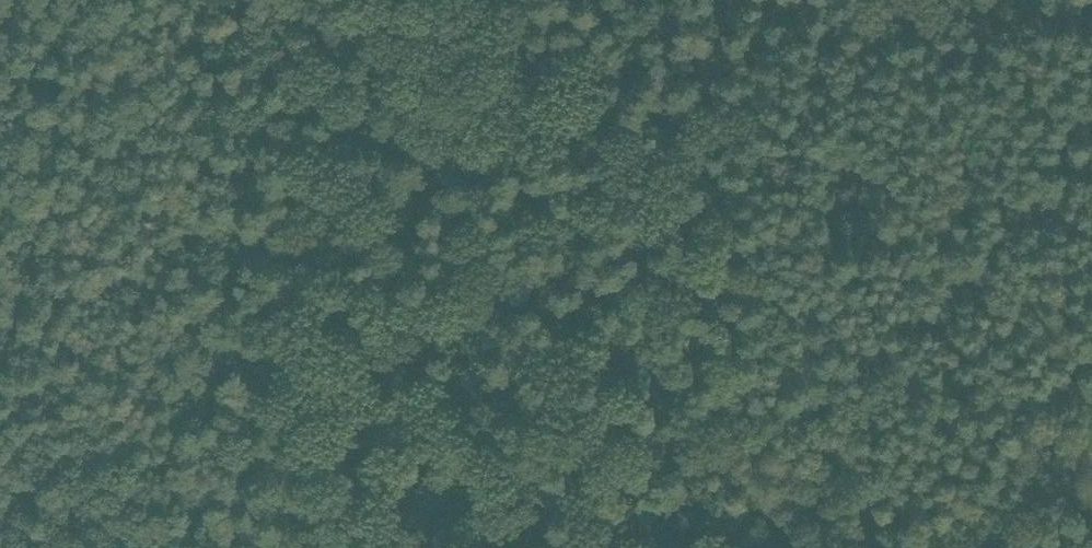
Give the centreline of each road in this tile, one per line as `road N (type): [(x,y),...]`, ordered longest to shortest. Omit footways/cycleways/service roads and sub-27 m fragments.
road 1 (unclassified): [(983,547),(1091,456)]

